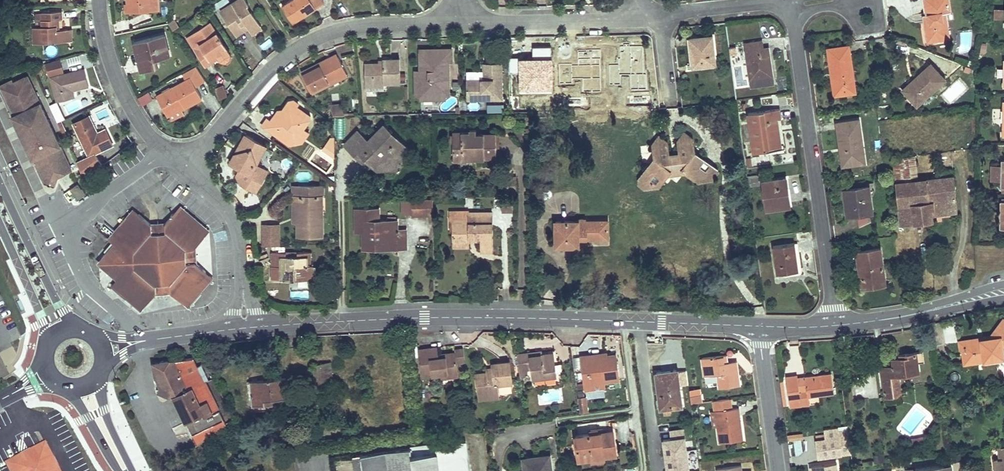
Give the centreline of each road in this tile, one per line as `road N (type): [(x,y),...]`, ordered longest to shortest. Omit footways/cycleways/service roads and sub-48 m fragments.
road 1 (tertiary): [(245,328),(452,317),(761,326)]
road 2 (residential): [(186,168),(295,50),(348,28),(460,24)]
road 3 (residential): [(792,3),(834,325)]
road 4 (residential): [(98,0),(114,76),(142,126),(186,168)]
road 5 (residential): [(460,24),(652,16)]
road 6 (residential): [(186,168),(237,231),(245,328)]
road 7 (secondary): [(83,329),(59,305),(0,180)]
road 8 (tertiary): [(834,325),(1003,293)]
road 9 (residential): [(777,470),(761,326)]
road 10 (residential): [(652,16),(792,3)]
road 11 (secondary): [(0,223),(48,344)]

